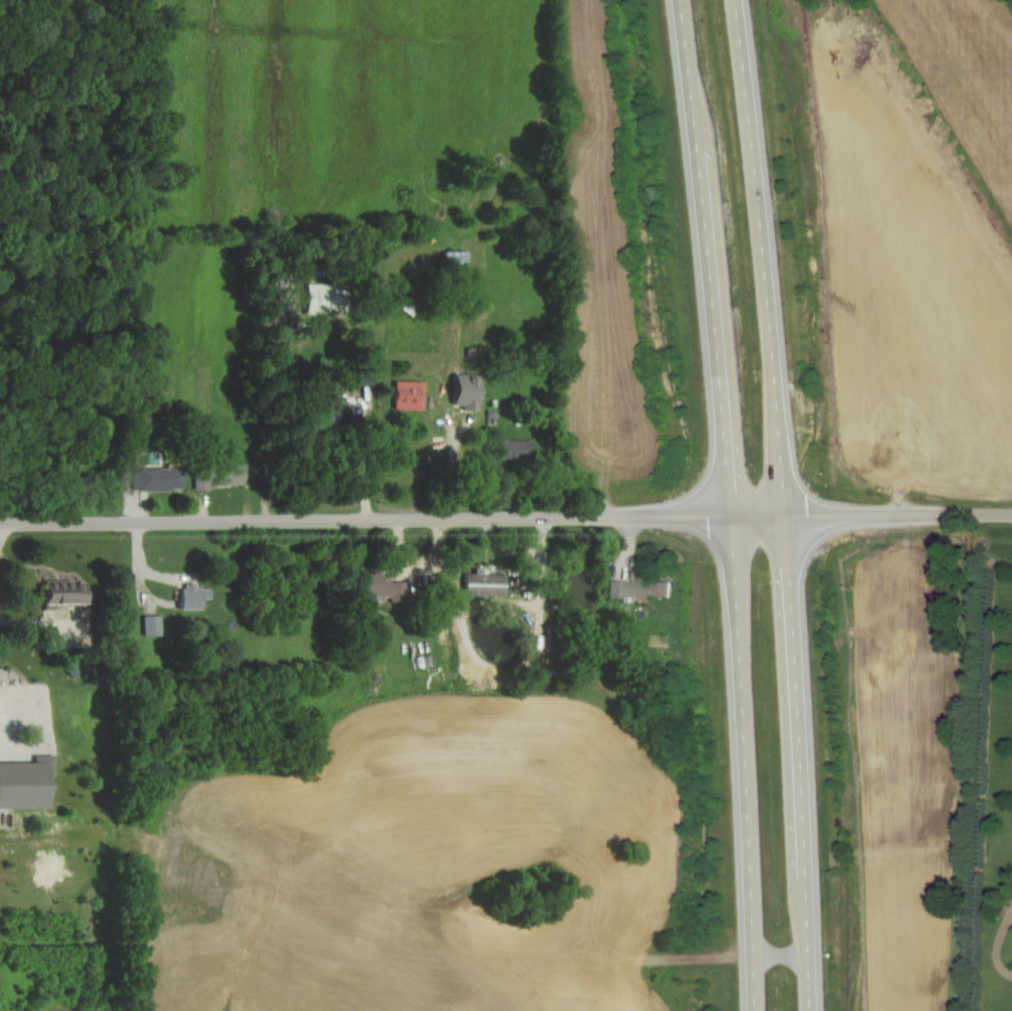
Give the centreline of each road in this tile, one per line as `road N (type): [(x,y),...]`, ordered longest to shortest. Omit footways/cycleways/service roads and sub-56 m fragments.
road 1 (primary): [(678,0),(733,490),(755,1010)]
road 2 (primary): [(810,1010),(765,240),(738,0)]
road 3 (tertiary): [(1011,515),(0,523)]

